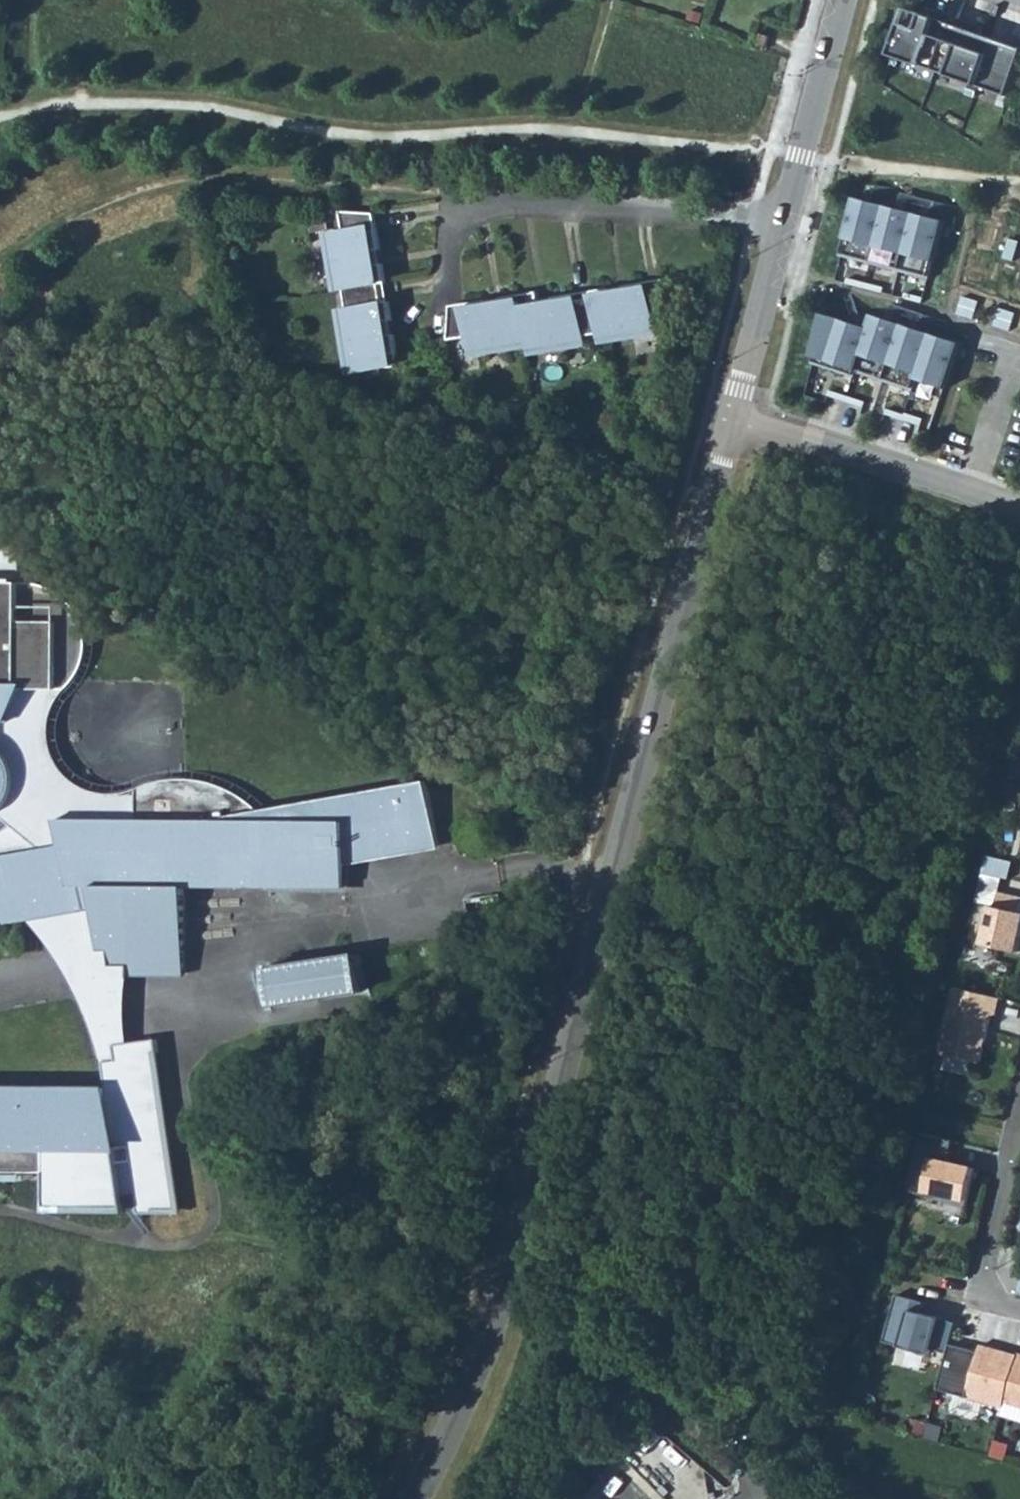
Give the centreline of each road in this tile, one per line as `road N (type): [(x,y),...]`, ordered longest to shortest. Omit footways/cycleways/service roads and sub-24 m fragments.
road 1 (tertiary): [(732,415),(518,1253),(489,1341),(413,1498)]
road 2 (tertiary): [(842,0),(732,415)]
road 3 (residential): [(732,415),(974,494)]
road 4 (residential): [(1019,1129),(985,1285),(1001,1308),(1019,1312)]
road 5 (residential): [(1016,358),(974,494)]

